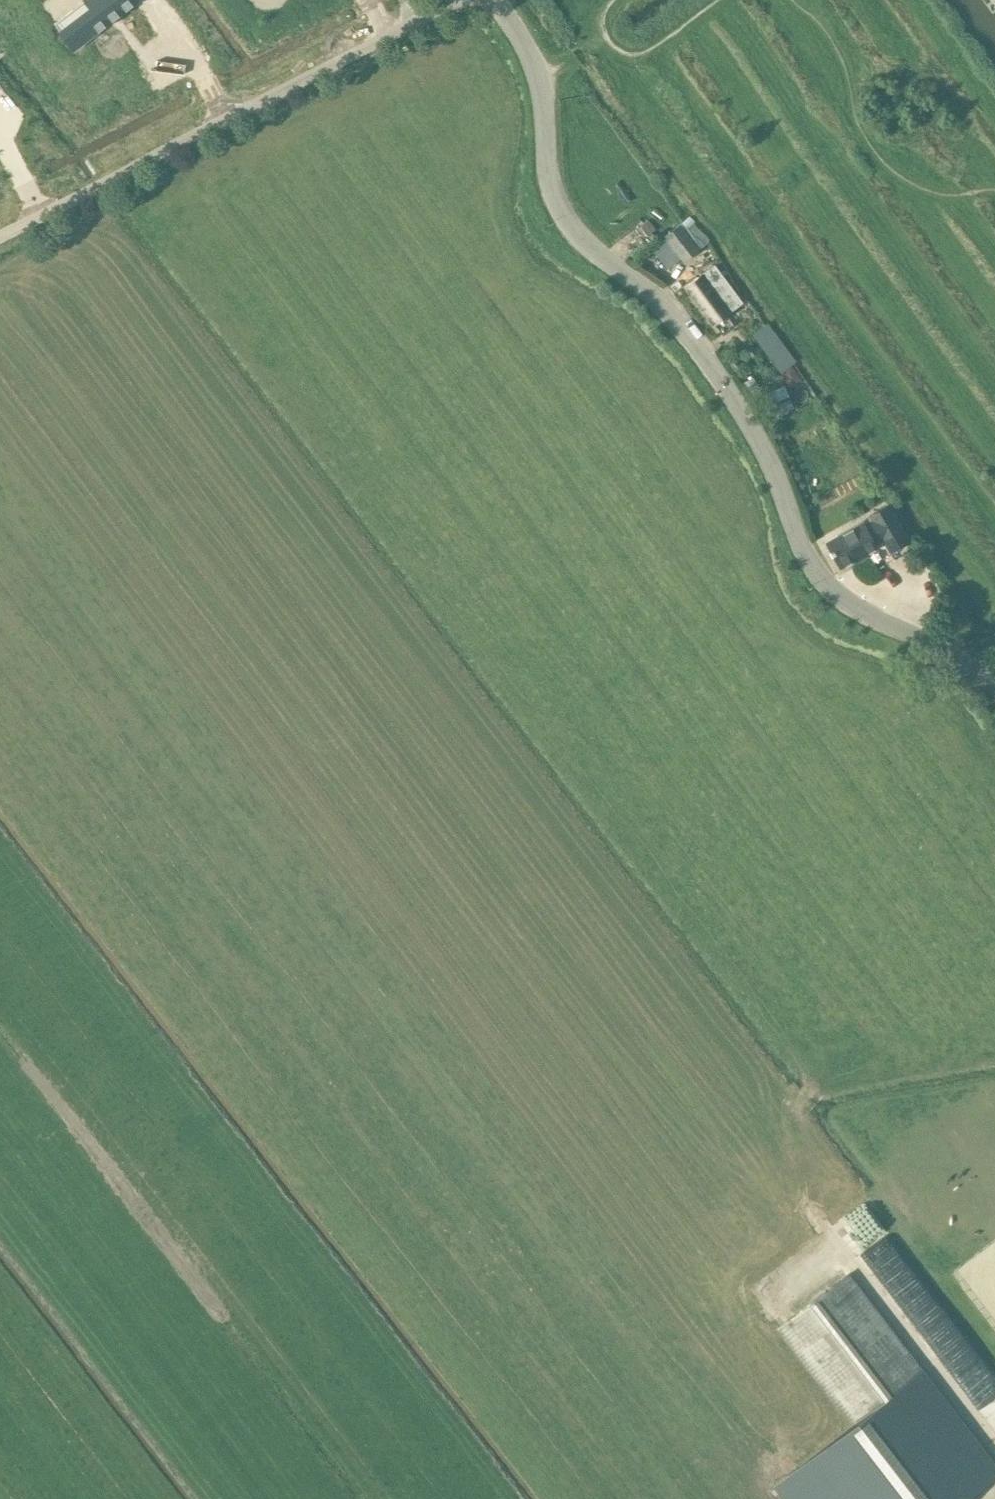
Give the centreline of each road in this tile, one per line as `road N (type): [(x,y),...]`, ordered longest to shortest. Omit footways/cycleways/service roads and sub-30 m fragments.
road 1 (tertiary): [(994,686),(820,584),(792,539),(765,450),(677,320),(559,212),(546,182),(532,51),(494,0)]
road 2 (unclassified): [(0,235),(458,0)]

